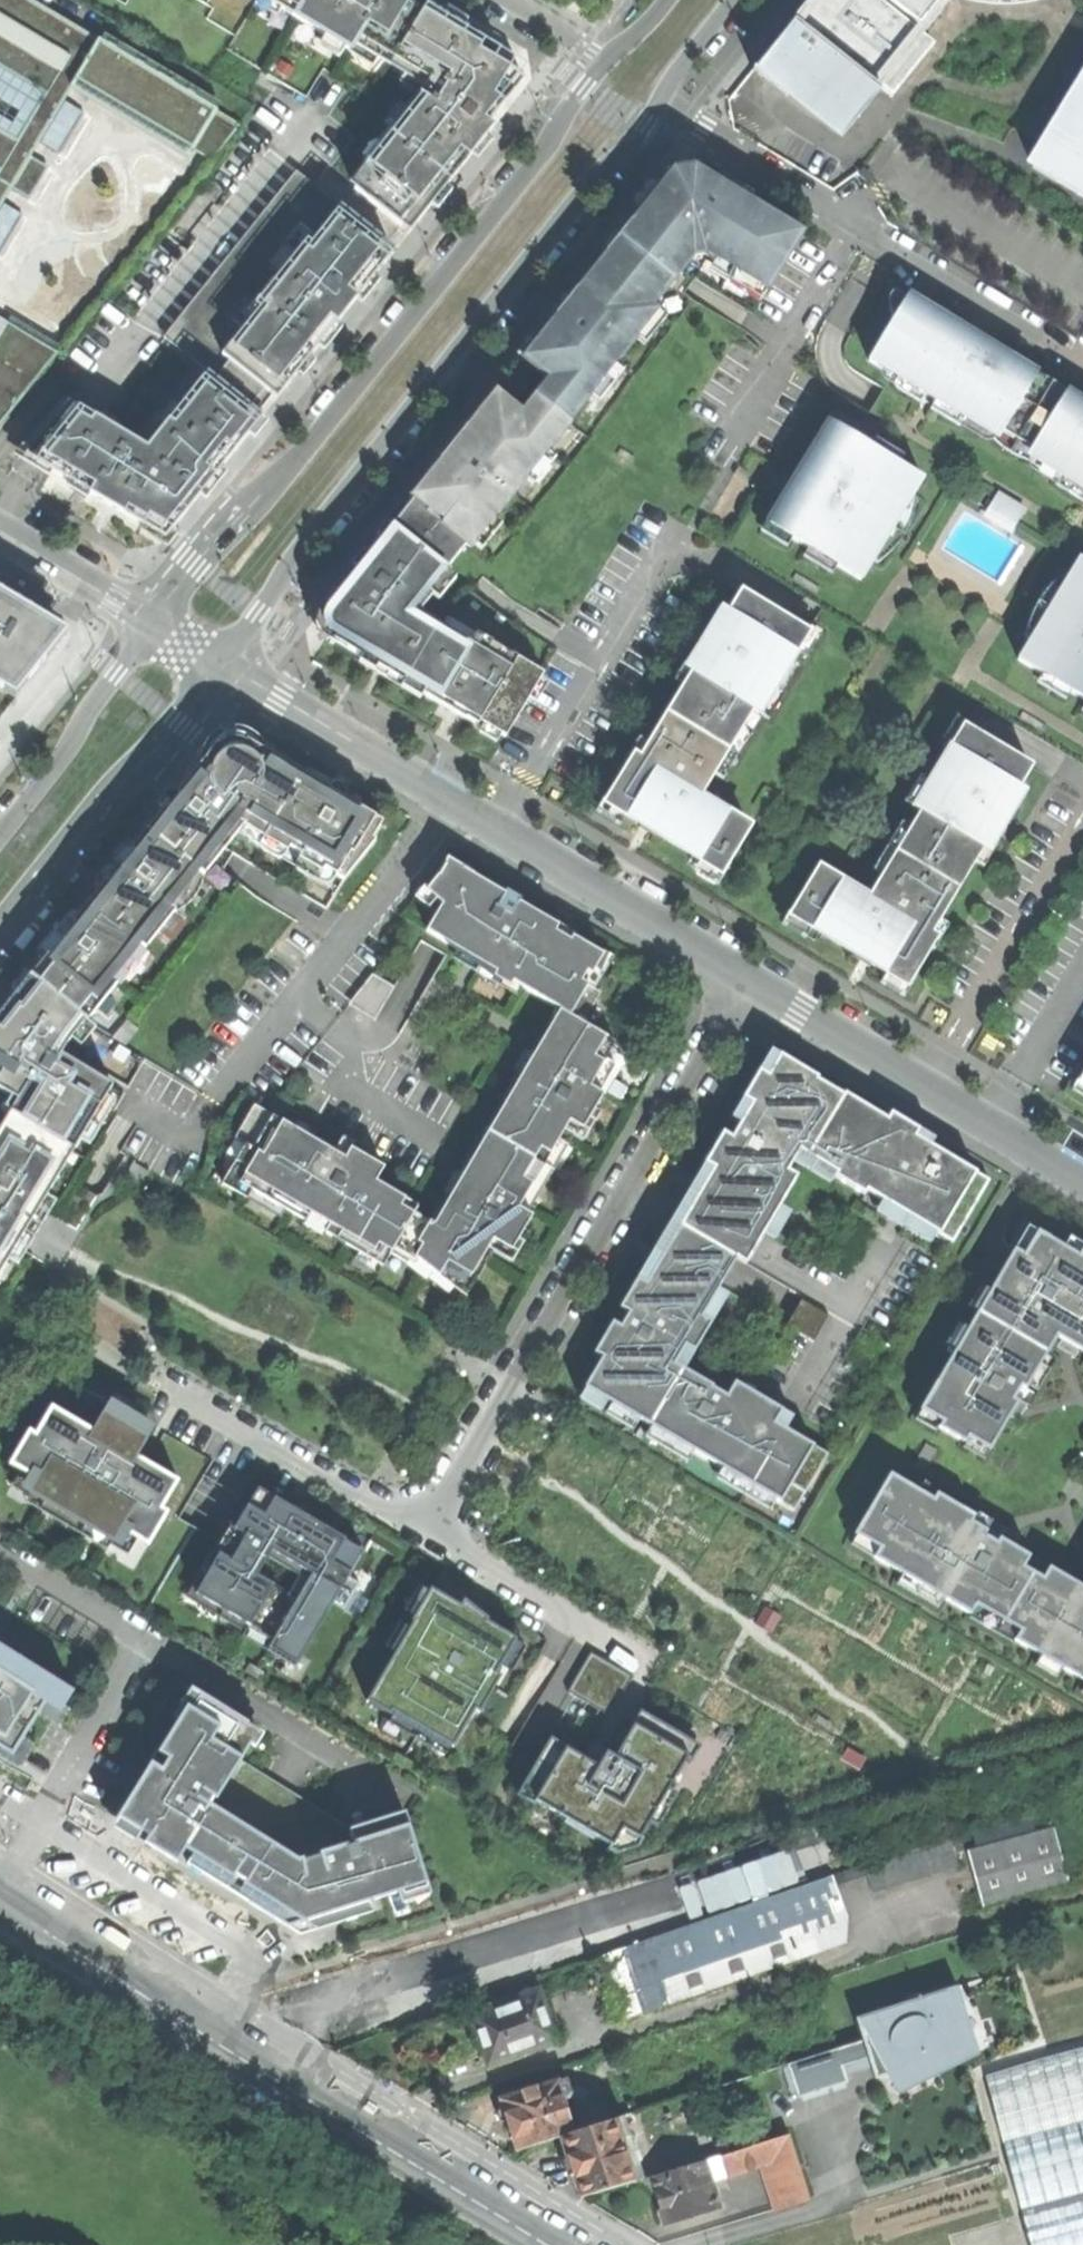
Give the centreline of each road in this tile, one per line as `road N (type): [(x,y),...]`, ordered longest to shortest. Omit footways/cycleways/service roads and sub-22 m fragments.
road 1 (tertiary): [(225,665),(303,543),(594,178),(638,138),(733,0)]
road 2 (tertiary): [(606,58),(543,152),(324,429),(196,563),(154,622)]
road 3 (primary): [(554,2244),(186,2021),(0,1896)]
road 4 (residential): [(748,983),(418,1528)]
road 5 (residential): [(748,983),(225,665)]
road 6 (residential): [(1082,1183),(748,983)]
road 7 (tertiary): [(0,941),(225,665)]
road 8 (residential): [(418,1528),(161,1384)]
road 9 (residential): [(418,1528),(648,1662)]
road 10 (tertiary): [(154,622),(0,835)]
road 11 (residential): [(0,530),(154,622)]

